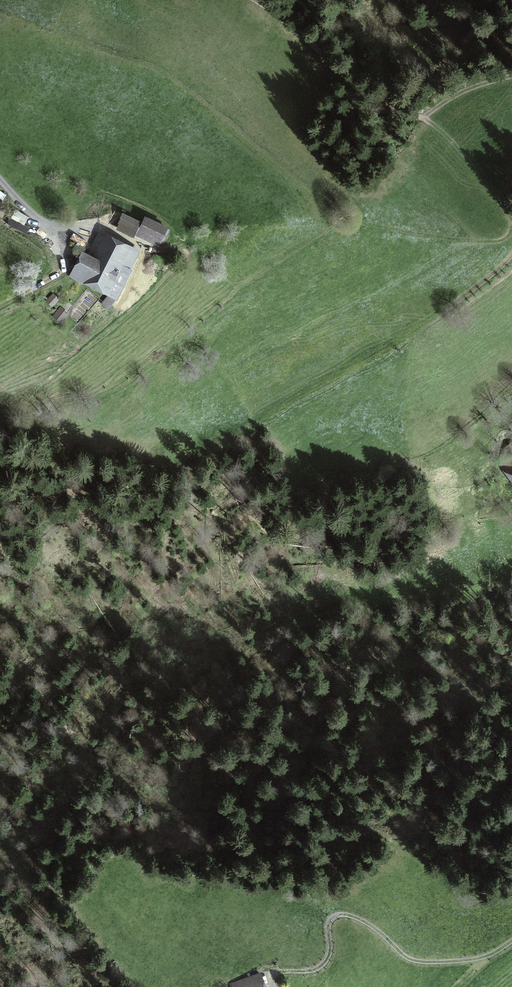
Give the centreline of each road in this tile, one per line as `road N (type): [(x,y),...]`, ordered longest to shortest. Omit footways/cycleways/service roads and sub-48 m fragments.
road 1 (track): [(0,568),(57,527),(150,496),(210,446),(431,320),(511,256)]
road 2 (track): [(511,941),(473,961),(416,963),(366,924),(339,915),(328,927),(318,965),(267,972)]
road 3 (track): [(424,116),(242,0)]
road 4 (track): [(511,218),(472,162),(424,116)]

